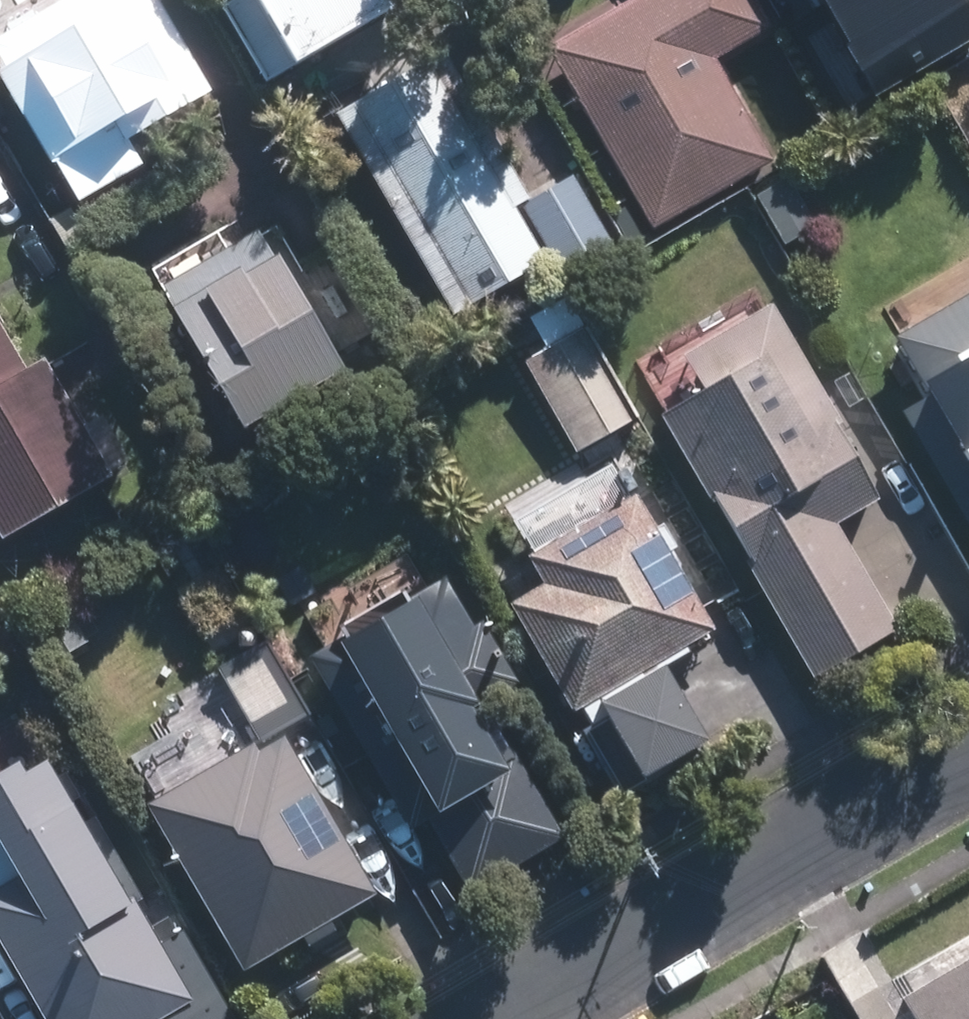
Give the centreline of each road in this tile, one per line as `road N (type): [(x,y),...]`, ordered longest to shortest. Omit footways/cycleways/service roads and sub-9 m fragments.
road 1 (residential): [(502,1018),(968,746)]

